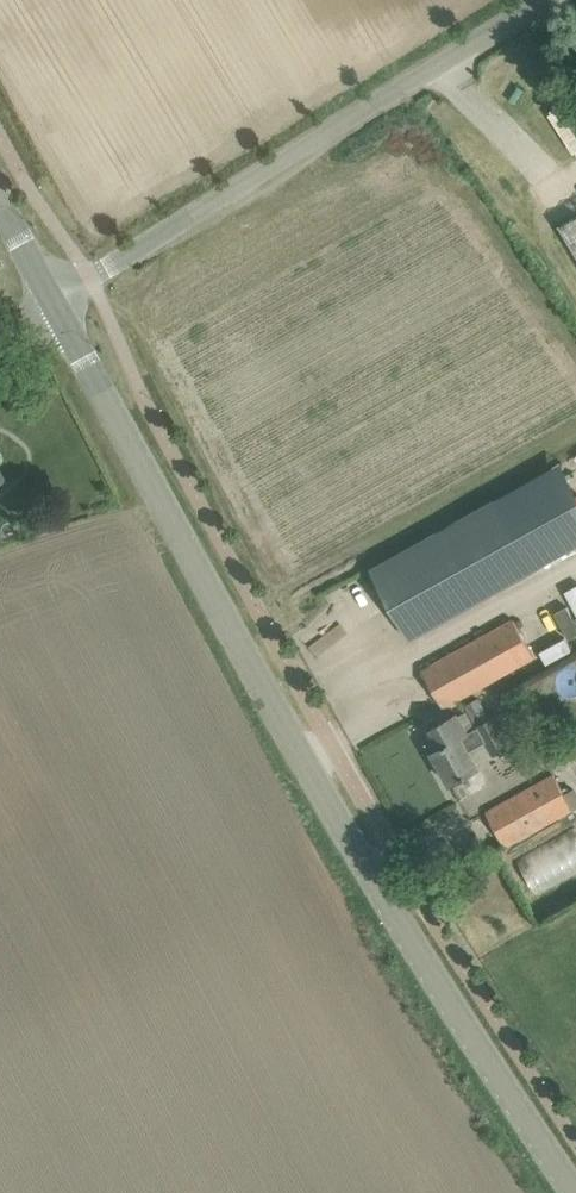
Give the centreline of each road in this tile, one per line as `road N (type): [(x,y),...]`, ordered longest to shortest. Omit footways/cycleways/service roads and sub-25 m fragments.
road 1 (tertiary): [(575,1192),(435,979),(242,652),(48,288)]
road 2 (unclassified): [(48,288),(530,0)]

